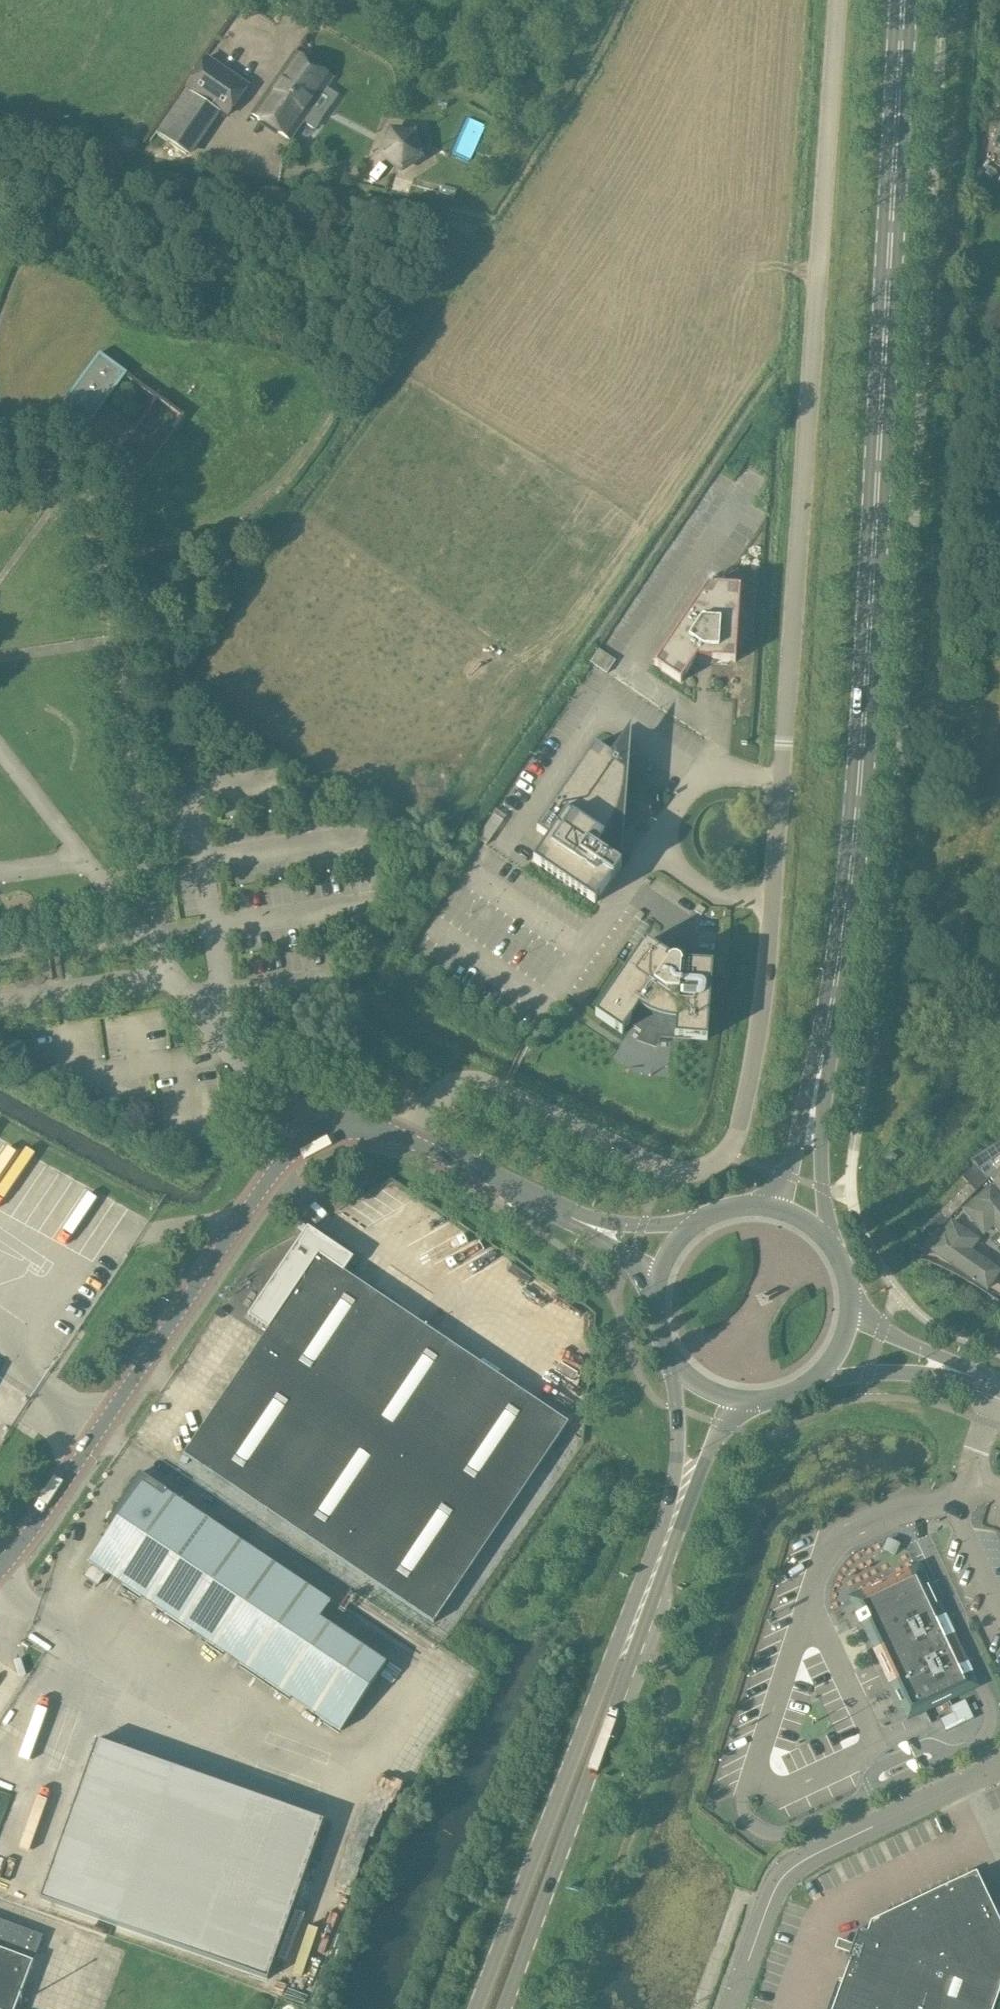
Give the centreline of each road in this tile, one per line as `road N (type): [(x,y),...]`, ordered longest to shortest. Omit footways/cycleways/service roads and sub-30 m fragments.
road 1 (tertiary): [(729,1152),(741,1126),(770,948),(836,0)]
road 2 (secondary): [(824,1067),(860,794),(905,0)]
road 3 (secondary): [(672,1359),(677,1459),(669,1509),(480,2008)]
road 4 (secondary): [(505,2008),(702,1471),(744,1400)]
road 5 (unclassified): [(0,1571),(18,1556),(243,1216),(311,1132)]
road 6 (unclassified): [(999,1769),(788,1871),(731,2008)]
road 7 (tertiary): [(729,1152),(698,1171),(664,1171),(495,1091),(470,1087),(437,1100),(414,1142)]
road 8 (unclassified): [(311,1132),(275,1101),(174,977)]
road 9 (unclassified): [(174,977),(0,1003)]
road 10 (secondary): [(831,1241),(821,1186),(824,1067)]
road 11 (unclassified): [(824,1371),(979,1378)]
road 12 (secondary): [(824,1067),(785,1175),(766,1204)]
road 13 (tertiary): [(693,1224),(644,1224),(546,1204)]
road 14 (unclassified): [(174,977),(84,860)]
road 15 (tertiary): [(414,1142),(546,1204)]
road 16 (unclassified): [(979,1378),(852,1308)]
road 17 (unclassified): [(84,860),(0,751)]
road 18 (tertiary): [(546,1204),(657,1279)]

